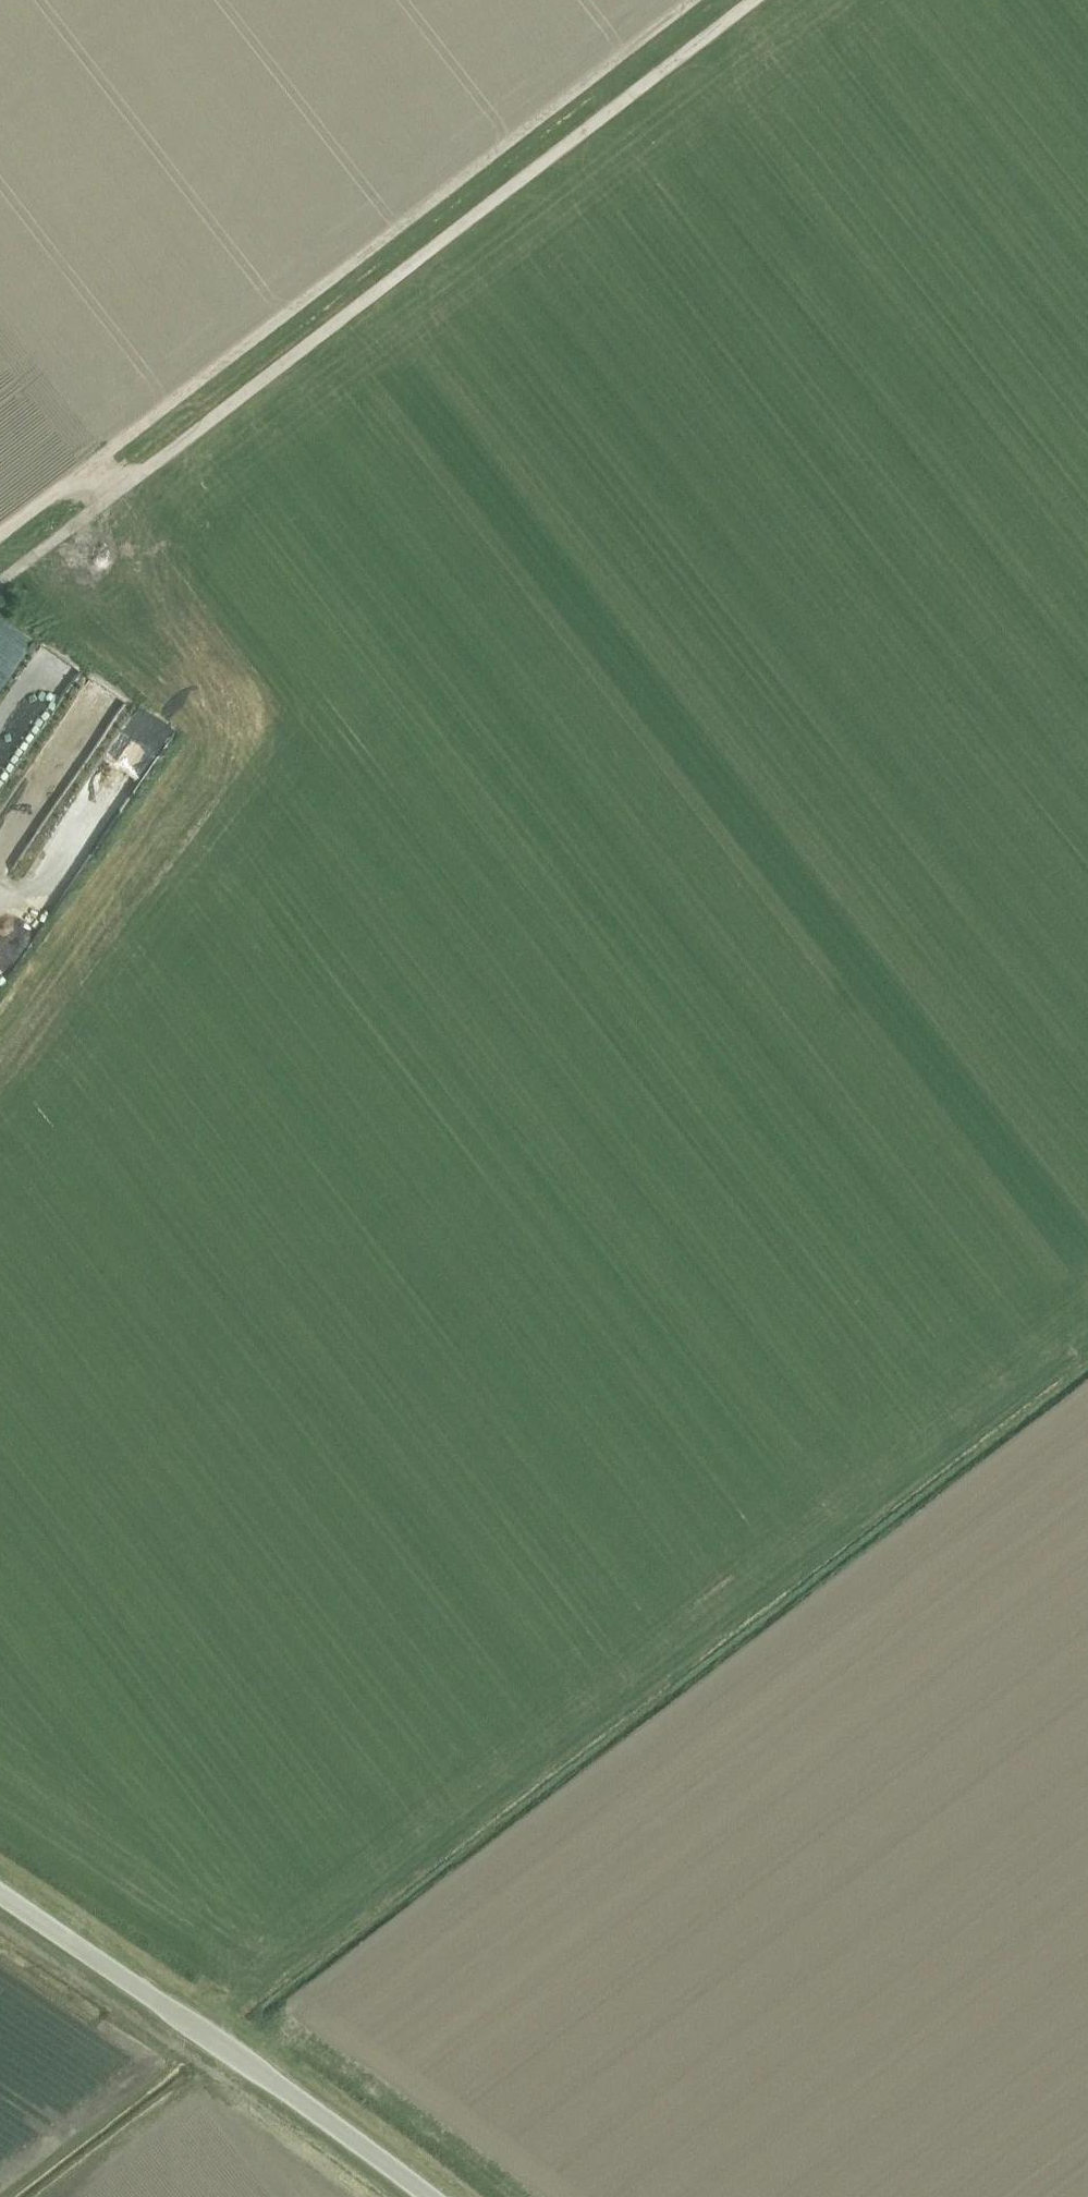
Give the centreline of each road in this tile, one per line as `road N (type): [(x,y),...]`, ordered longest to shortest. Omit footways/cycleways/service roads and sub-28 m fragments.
road 1 (track): [(693,0),(0,536)]
road 2 (unclassified): [(435,2196),(0,1893)]

